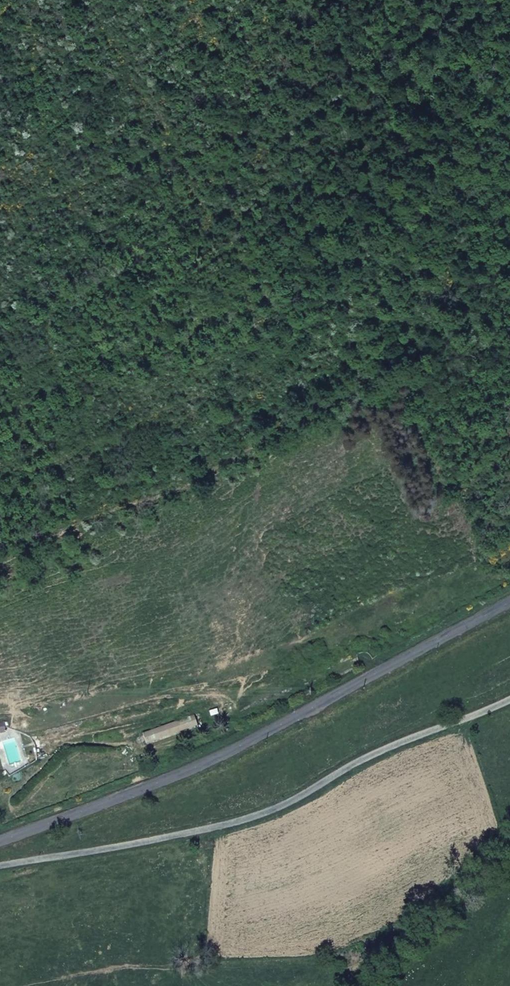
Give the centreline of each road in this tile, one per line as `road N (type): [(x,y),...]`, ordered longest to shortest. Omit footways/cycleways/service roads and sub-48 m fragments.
road 1 (secondary): [(0,841),(195,767),(509,602)]
road 2 (unclassified): [(0,868),(104,856),(329,794),(509,695)]

